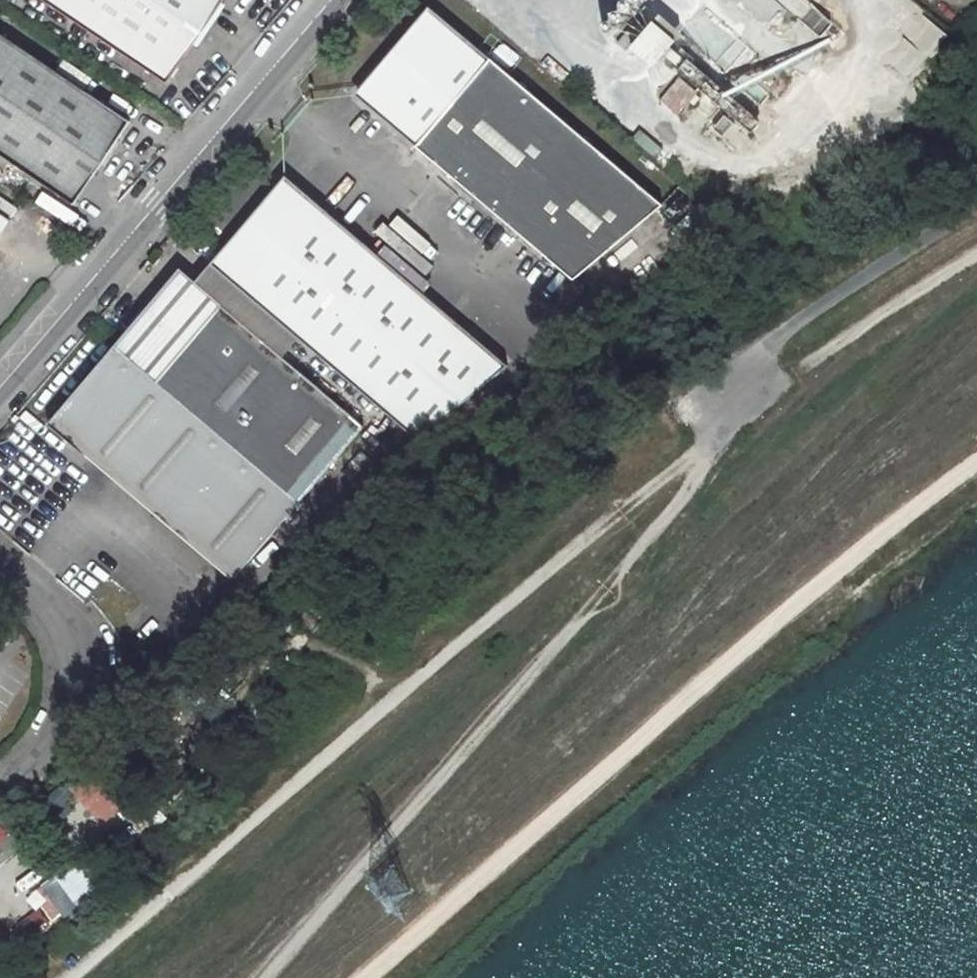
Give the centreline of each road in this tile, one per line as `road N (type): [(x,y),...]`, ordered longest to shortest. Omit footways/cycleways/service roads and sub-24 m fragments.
road 1 (residential): [(733,427),(558,560),(65,977)]
road 2 (track): [(274,977),(733,427)]
road 3 (unclassified): [(0,387),(332,0)]
road 4 (unclassified): [(733,427),(731,379),(824,301),(976,208)]
road 5 (track): [(976,252),(847,338),(733,427)]
road 6 (unclassified): [(0,565),(42,601),(68,672),(42,753),(0,784)]

